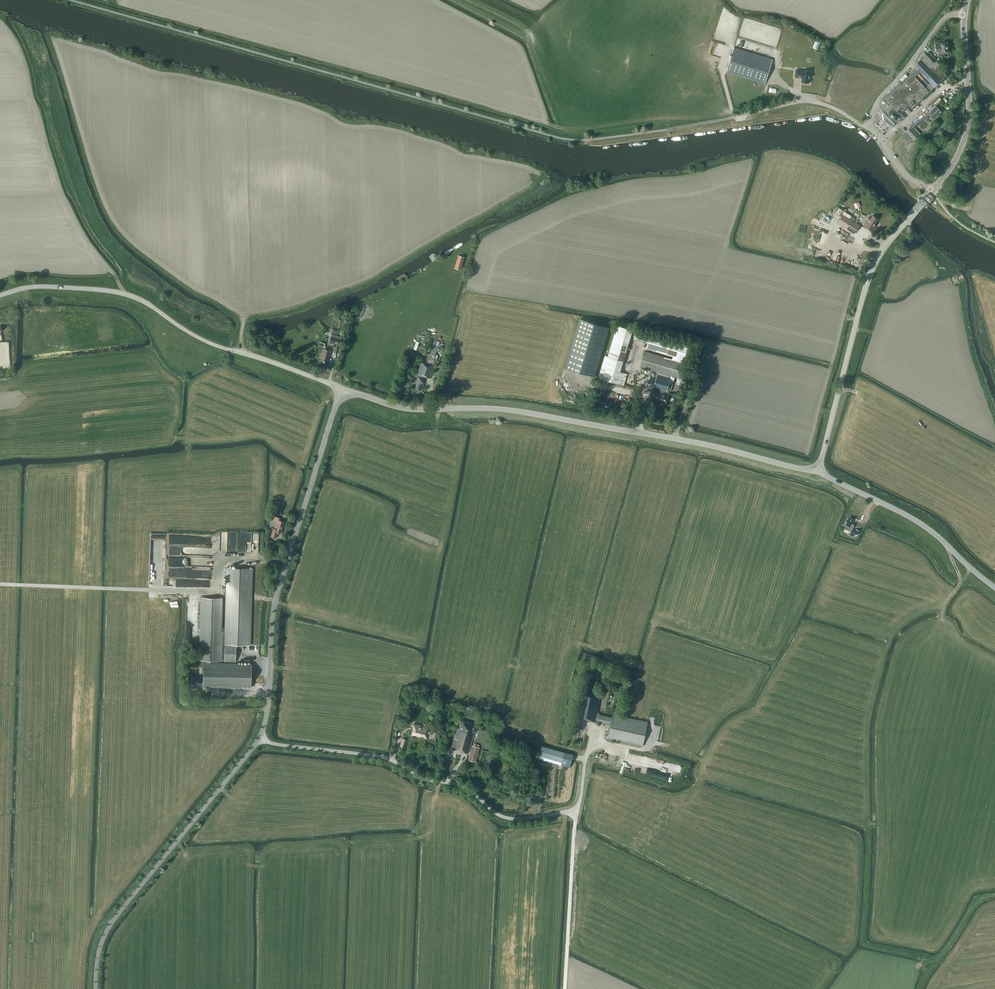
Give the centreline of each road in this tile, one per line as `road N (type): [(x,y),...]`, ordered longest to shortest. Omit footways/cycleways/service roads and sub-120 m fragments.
road 1 (tertiary): [(818,472),(511,410),(403,408),(343,388)]
road 2 (unclassified): [(586,756),(575,810),(510,820),(453,785),(386,758),(259,739)]
road 3 (unclassified): [(343,388),(207,342),(123,293),(39,287),(0,296)]
road 4 (tertiary): [(259,739),(274,606),(343,388)]
road 5 (tertiary): [(818,472),(868,279),(932,191)]
road 6 (tertiary): [(96,988),(109,926),(259,739)]
road 7 (unclassified): [(932,191),(904,174),(868,127),(879,97),(941,21),(963,14)]
road 8 (unclassified): [(994,587),(915,520),(818,472)]
road 9 (tertiary): [(932,191),(967,126),(963,14)]
road 10 (track): [(919,988),(980,898),(994,896)]

